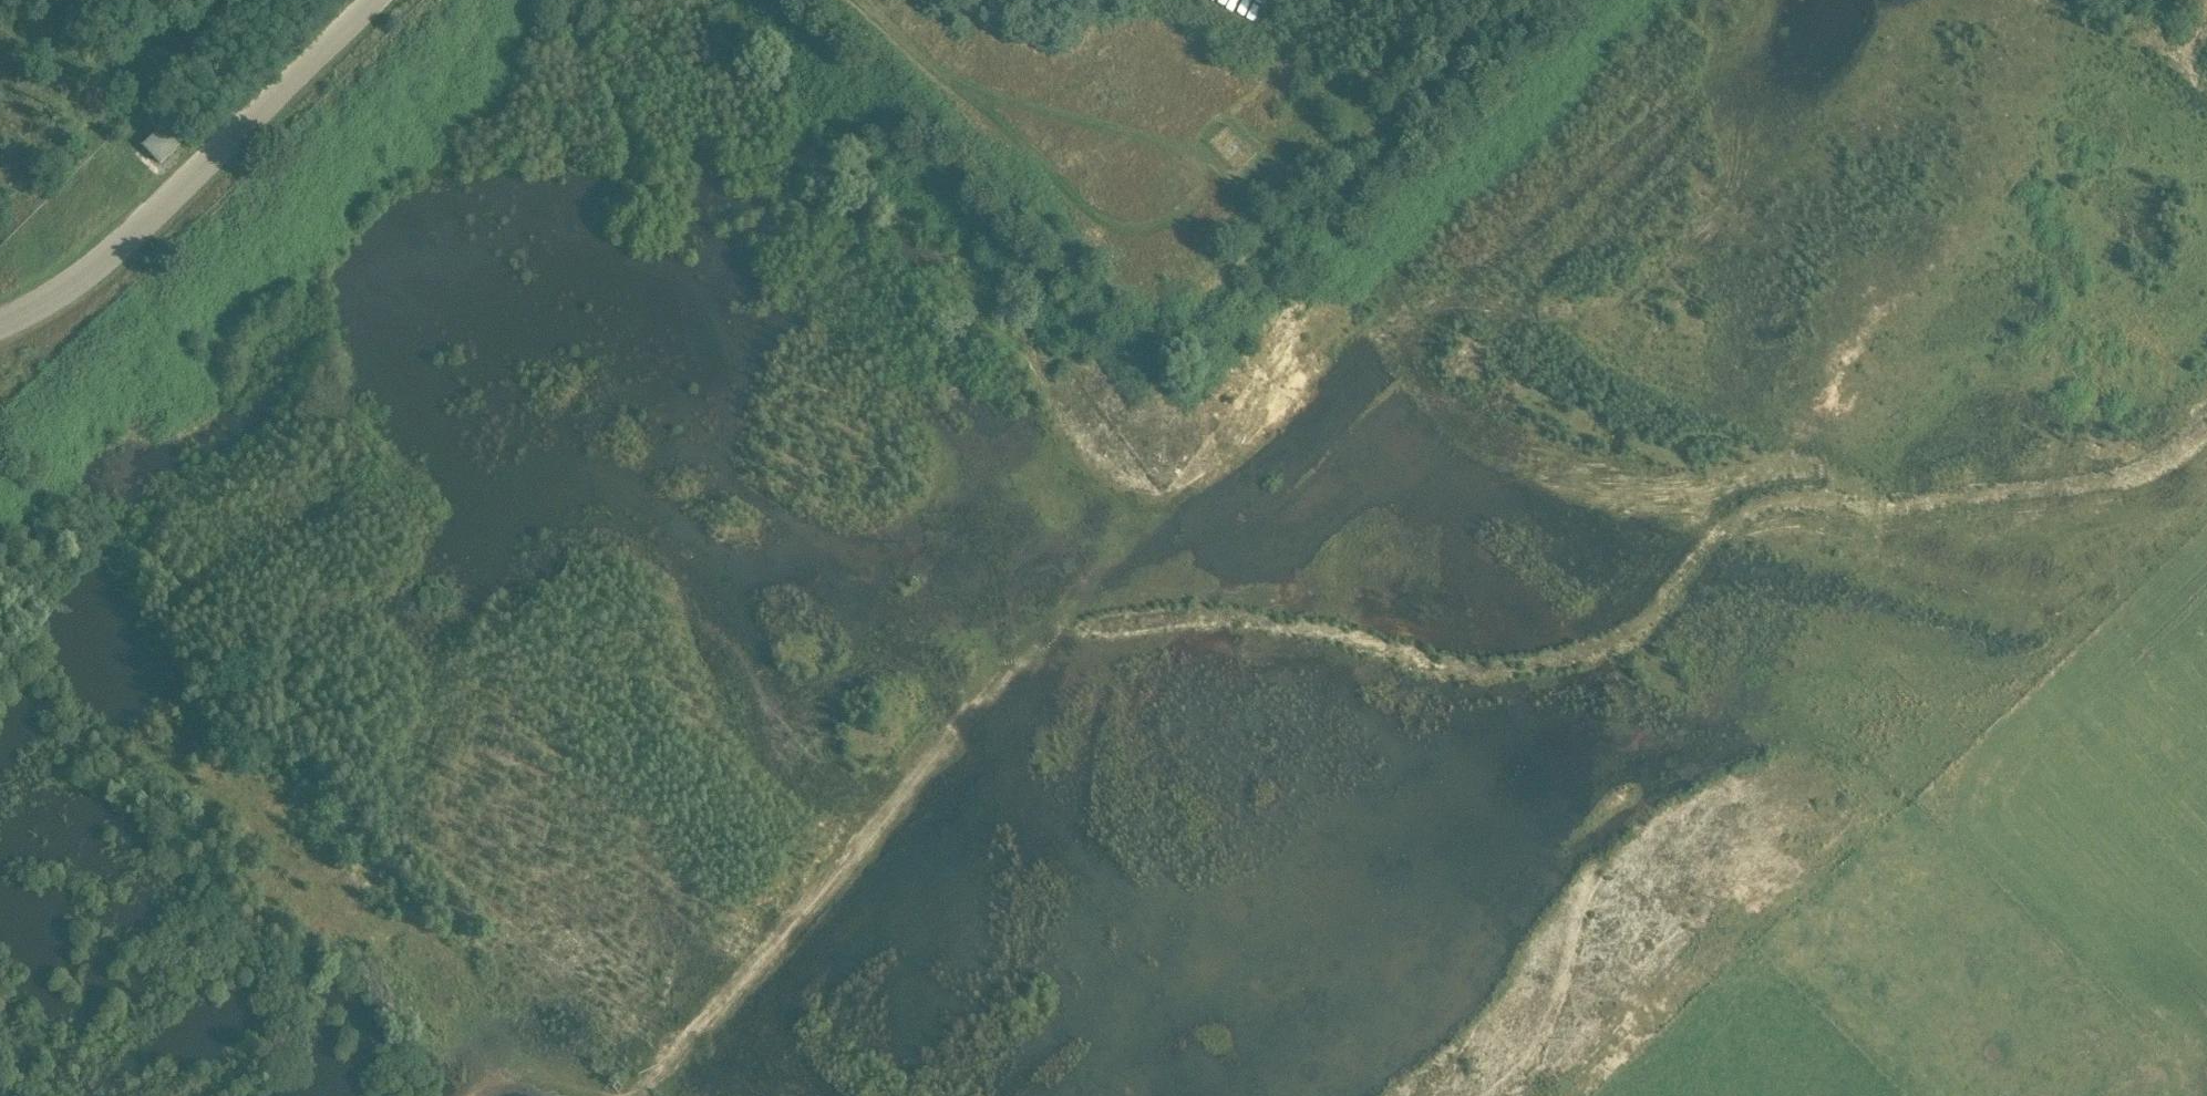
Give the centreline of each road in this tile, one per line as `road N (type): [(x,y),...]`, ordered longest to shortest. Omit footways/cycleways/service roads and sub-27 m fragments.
road 1 (unclassified): [(0,327),(116,252),(372,0)]

